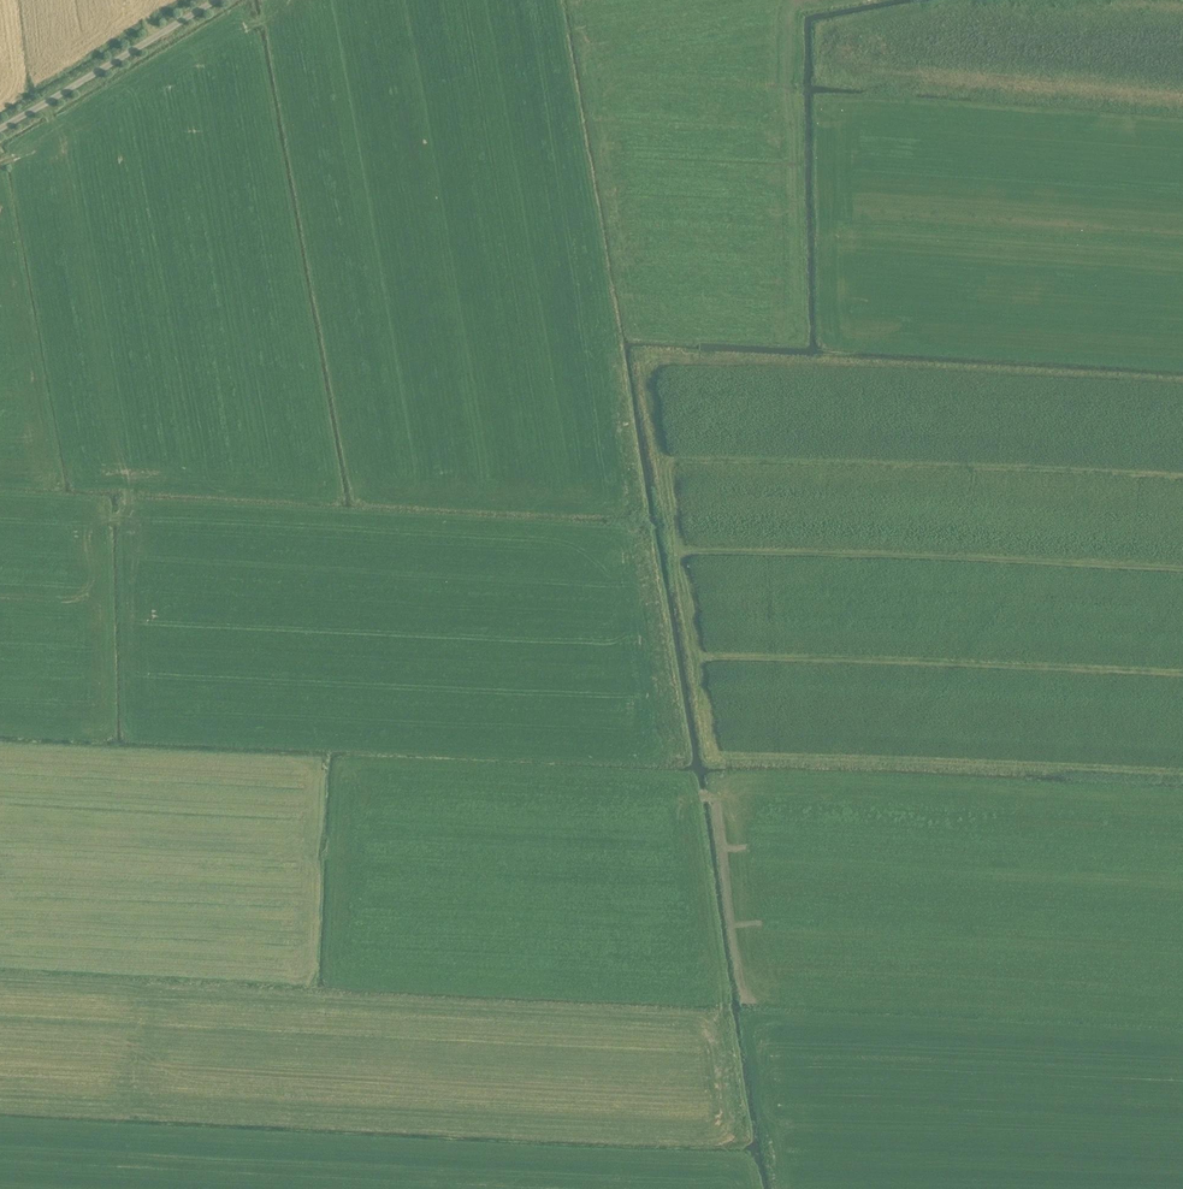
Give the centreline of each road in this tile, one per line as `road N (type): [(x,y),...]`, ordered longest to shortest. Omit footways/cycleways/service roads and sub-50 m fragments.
road 1 (unclassified): [(0,128),(216,0)]

